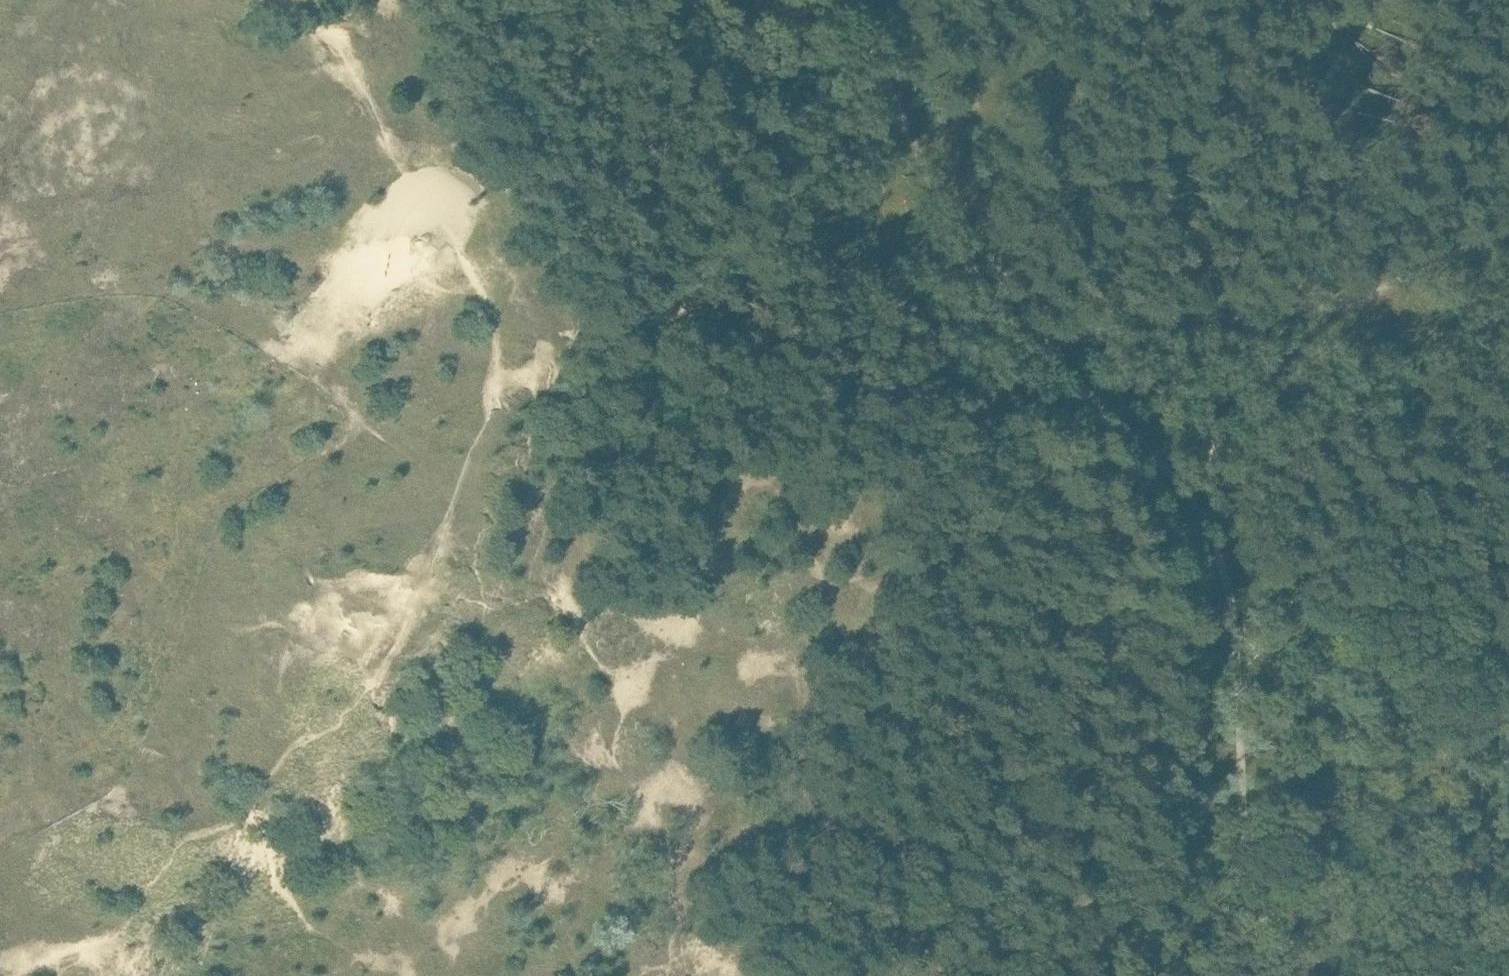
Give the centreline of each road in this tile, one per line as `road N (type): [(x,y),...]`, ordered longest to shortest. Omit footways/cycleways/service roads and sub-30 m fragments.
road 1 (track): [(1276,975),(1250,866),(1237,621),(1217,545),(1184,486),(1049,352)]
road 2 (track): [(1049,352),(964,258),(851,0)]

